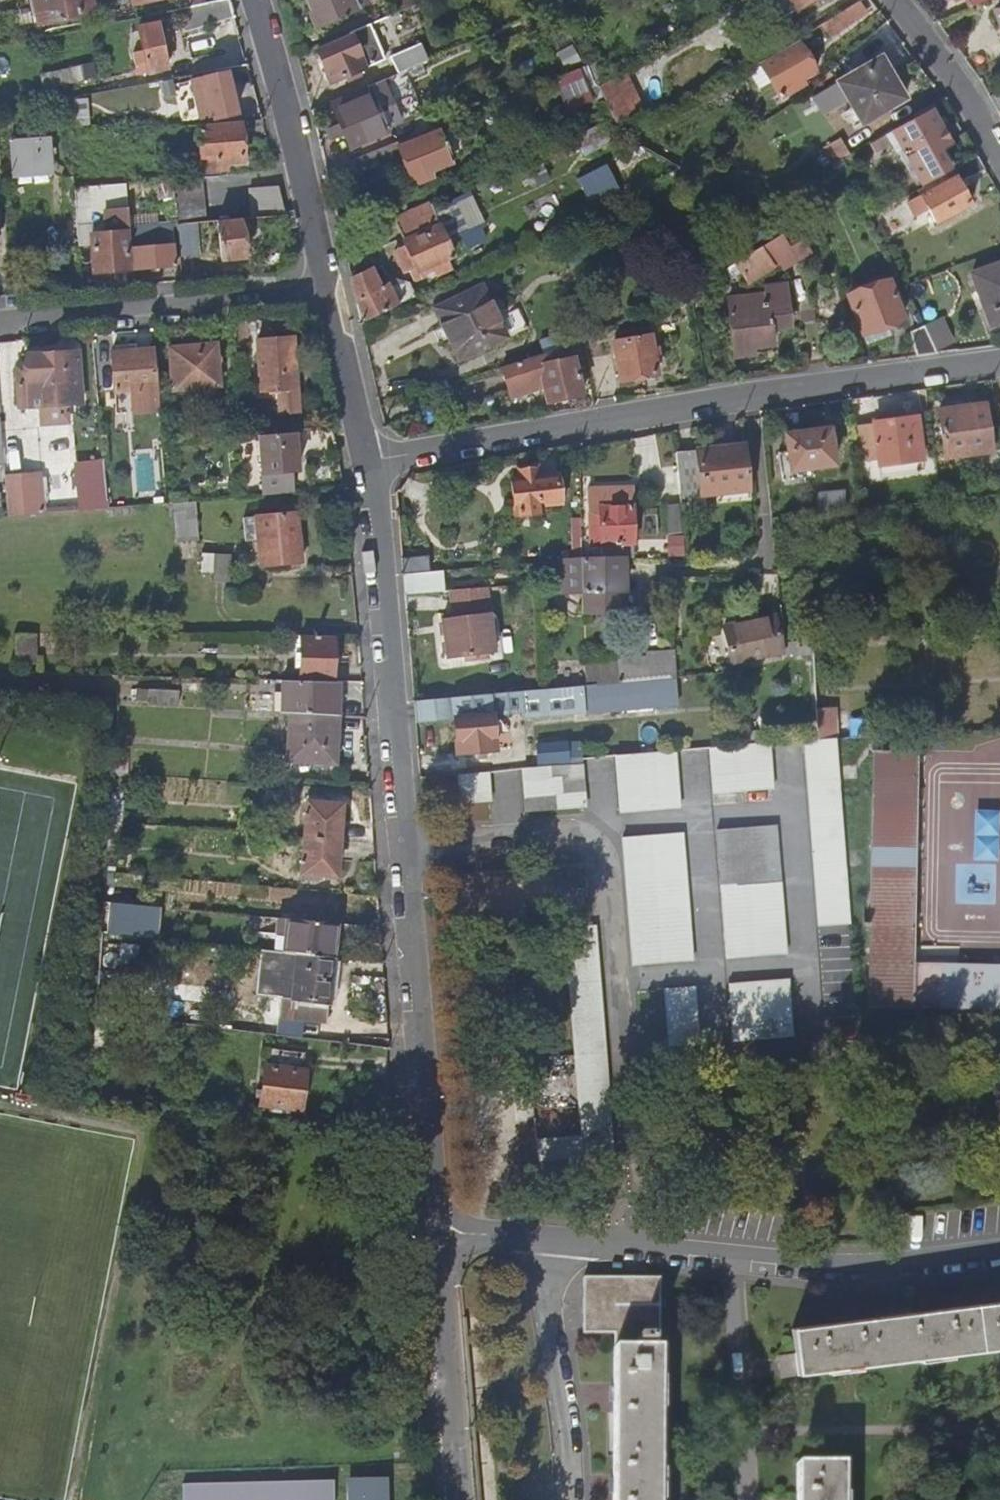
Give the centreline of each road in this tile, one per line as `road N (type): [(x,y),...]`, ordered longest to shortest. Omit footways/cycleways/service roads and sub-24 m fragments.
road 1 (residential): [(363,461),(432,1232)]
road 2 (residential): [(999,358),(363,461)]
road 3 (residential): [(432,1232),(810,1268),(999,1254)]
road 4 (residential): [(329,285),(0,316)]
road 5 (residential): [(251,0),(329,285)]
road 6 (residential): [(432,1232),(457,1499)]
road 7 (residential): [(887,0),(999,170)]
road 8 (residential): [(329,285),(363,461)]

